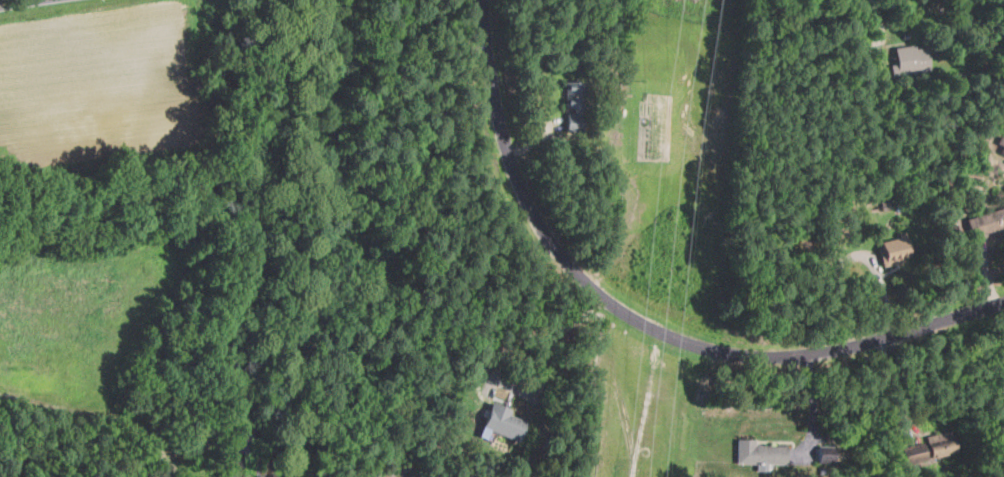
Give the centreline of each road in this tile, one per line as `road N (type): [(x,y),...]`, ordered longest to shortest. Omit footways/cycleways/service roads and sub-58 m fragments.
road 1 (residential): [(480,0),(510,165),(563,255),(627,319),(678,344),(747,361),(805,363),(1003,305)]

